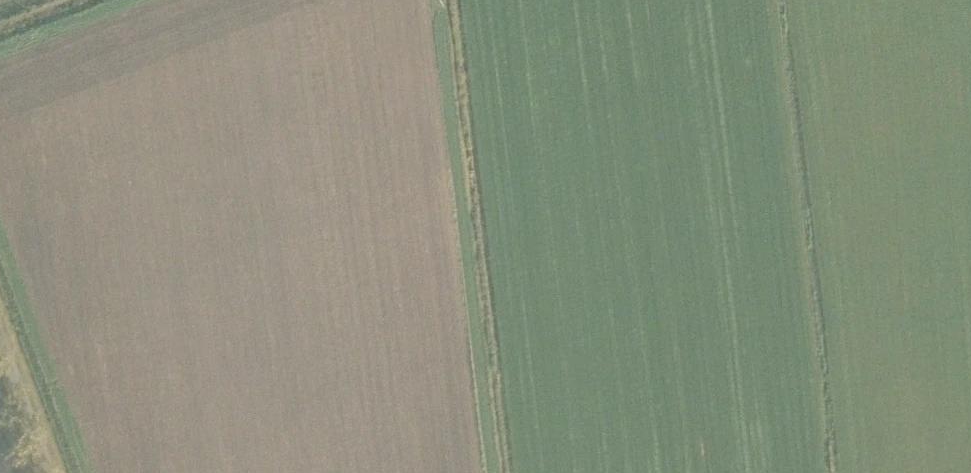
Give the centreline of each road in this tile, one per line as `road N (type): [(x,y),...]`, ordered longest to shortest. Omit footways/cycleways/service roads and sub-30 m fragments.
road 1 (unclassified): [(51,472),(0,331)]

